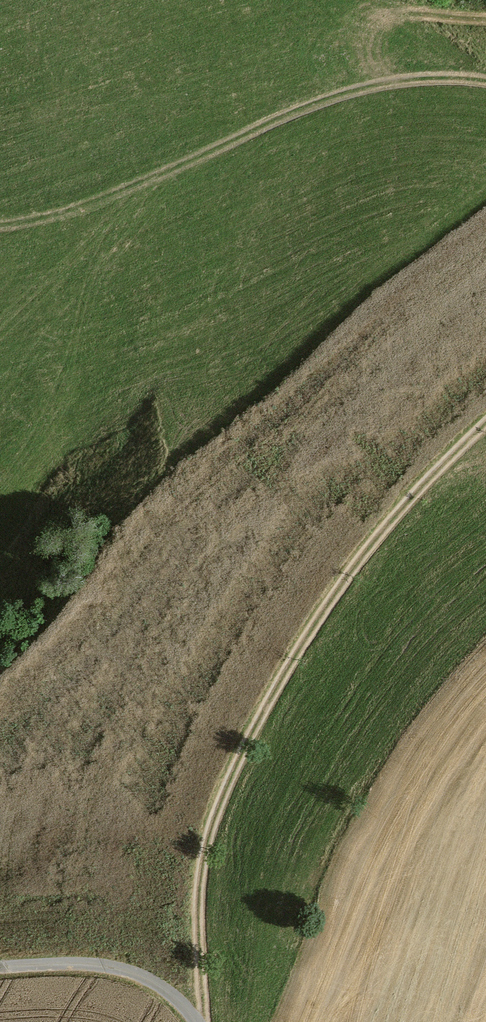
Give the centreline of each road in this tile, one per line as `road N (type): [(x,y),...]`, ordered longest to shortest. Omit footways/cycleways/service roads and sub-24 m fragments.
road 1 (track): [(485,423),(362,556),(238,759),(201,873),(202,1021)]
road 2 (track): [(0,226),(73,212),(323,100),(407,80),(485,80)]
road 3 (track): [(0,967),(88,964),(138,974),(196,1021)]
road 4 (track): [(387,84),(371,47),(384,20),(412,13),(485,19)]

